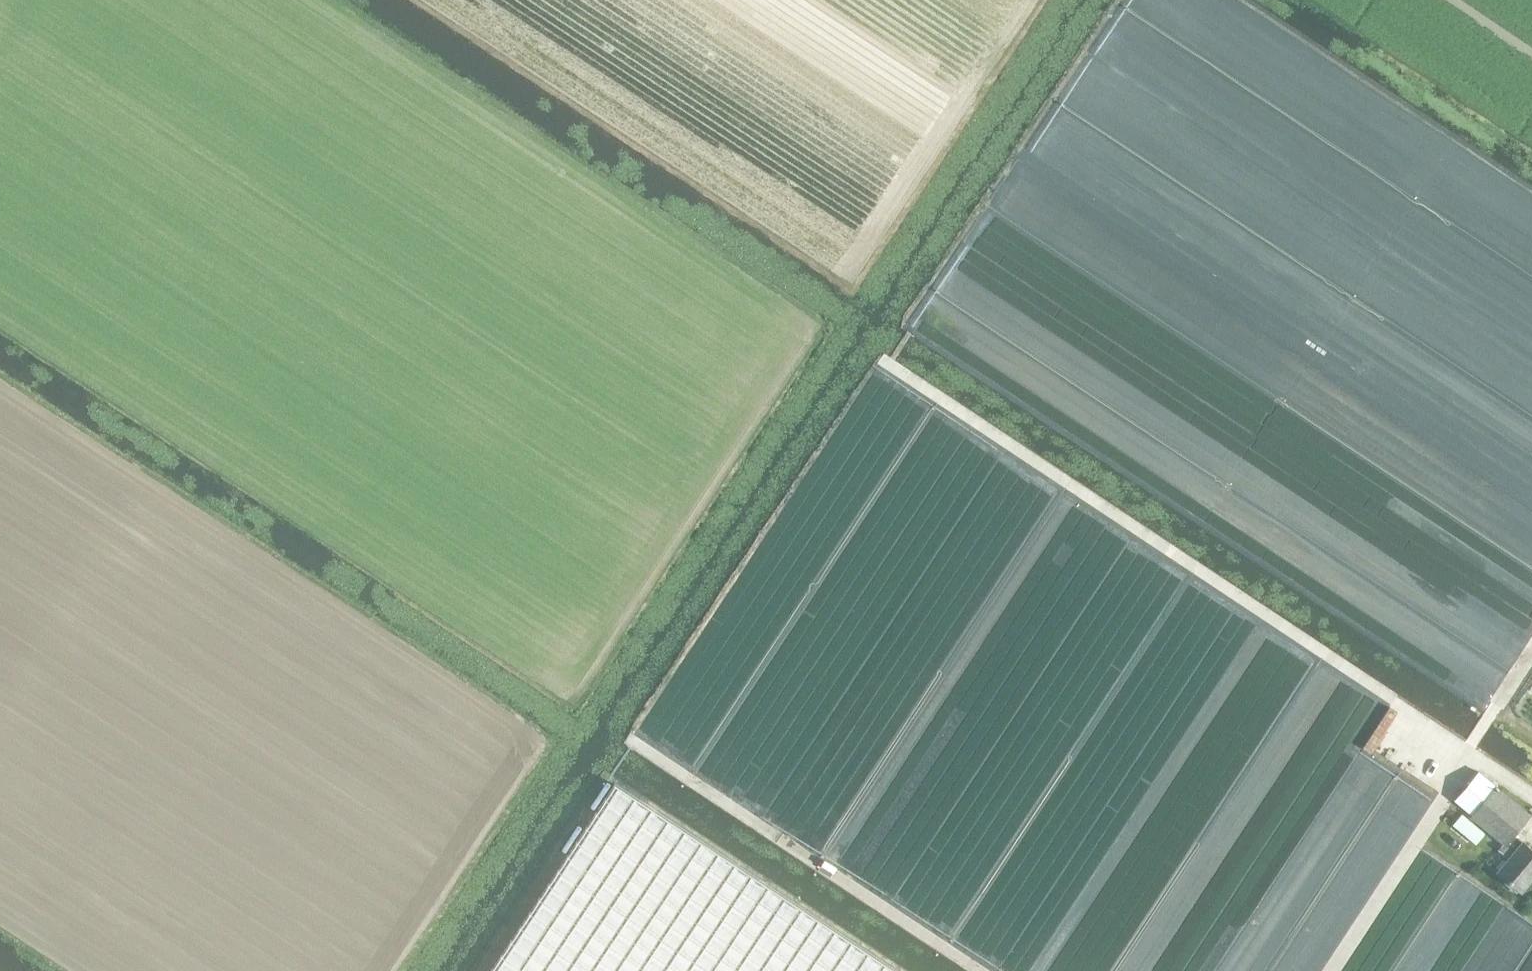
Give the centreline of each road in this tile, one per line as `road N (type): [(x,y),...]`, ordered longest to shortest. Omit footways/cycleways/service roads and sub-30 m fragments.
road 1 (track): [(0,387),(540,740),(387,970)]
road 2 (track): [(1361,679),(884,362)]
road 3 (track): [(609,778),(632,744),(976,970)]
road 4 (track): [(1330,970),(1445,796)]

